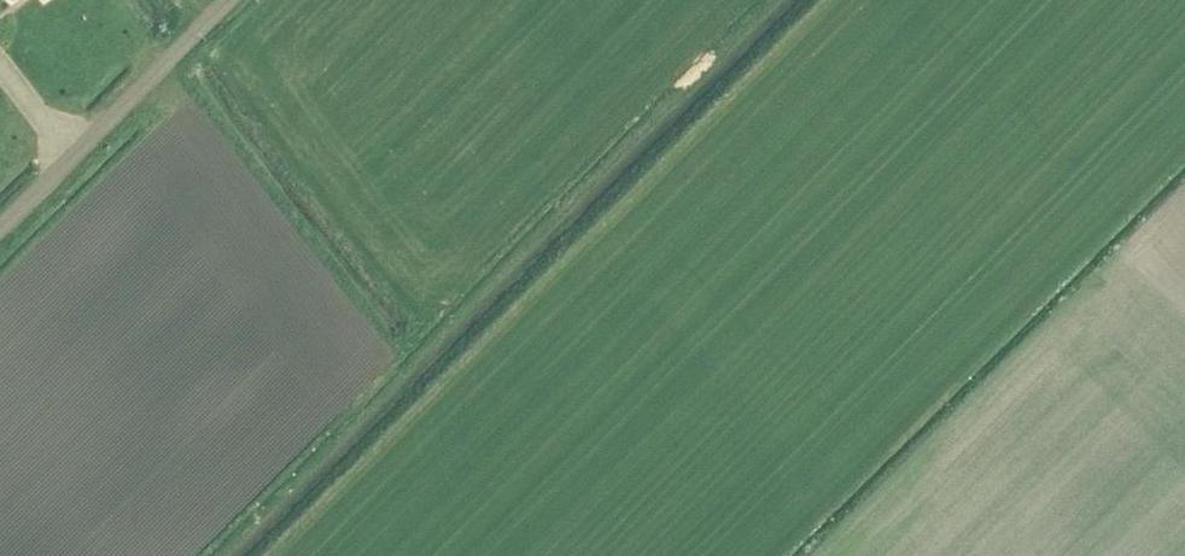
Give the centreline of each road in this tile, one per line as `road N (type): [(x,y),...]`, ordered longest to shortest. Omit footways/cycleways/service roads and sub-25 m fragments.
road 1 (unclassified): [(0,238),(239,0)]

